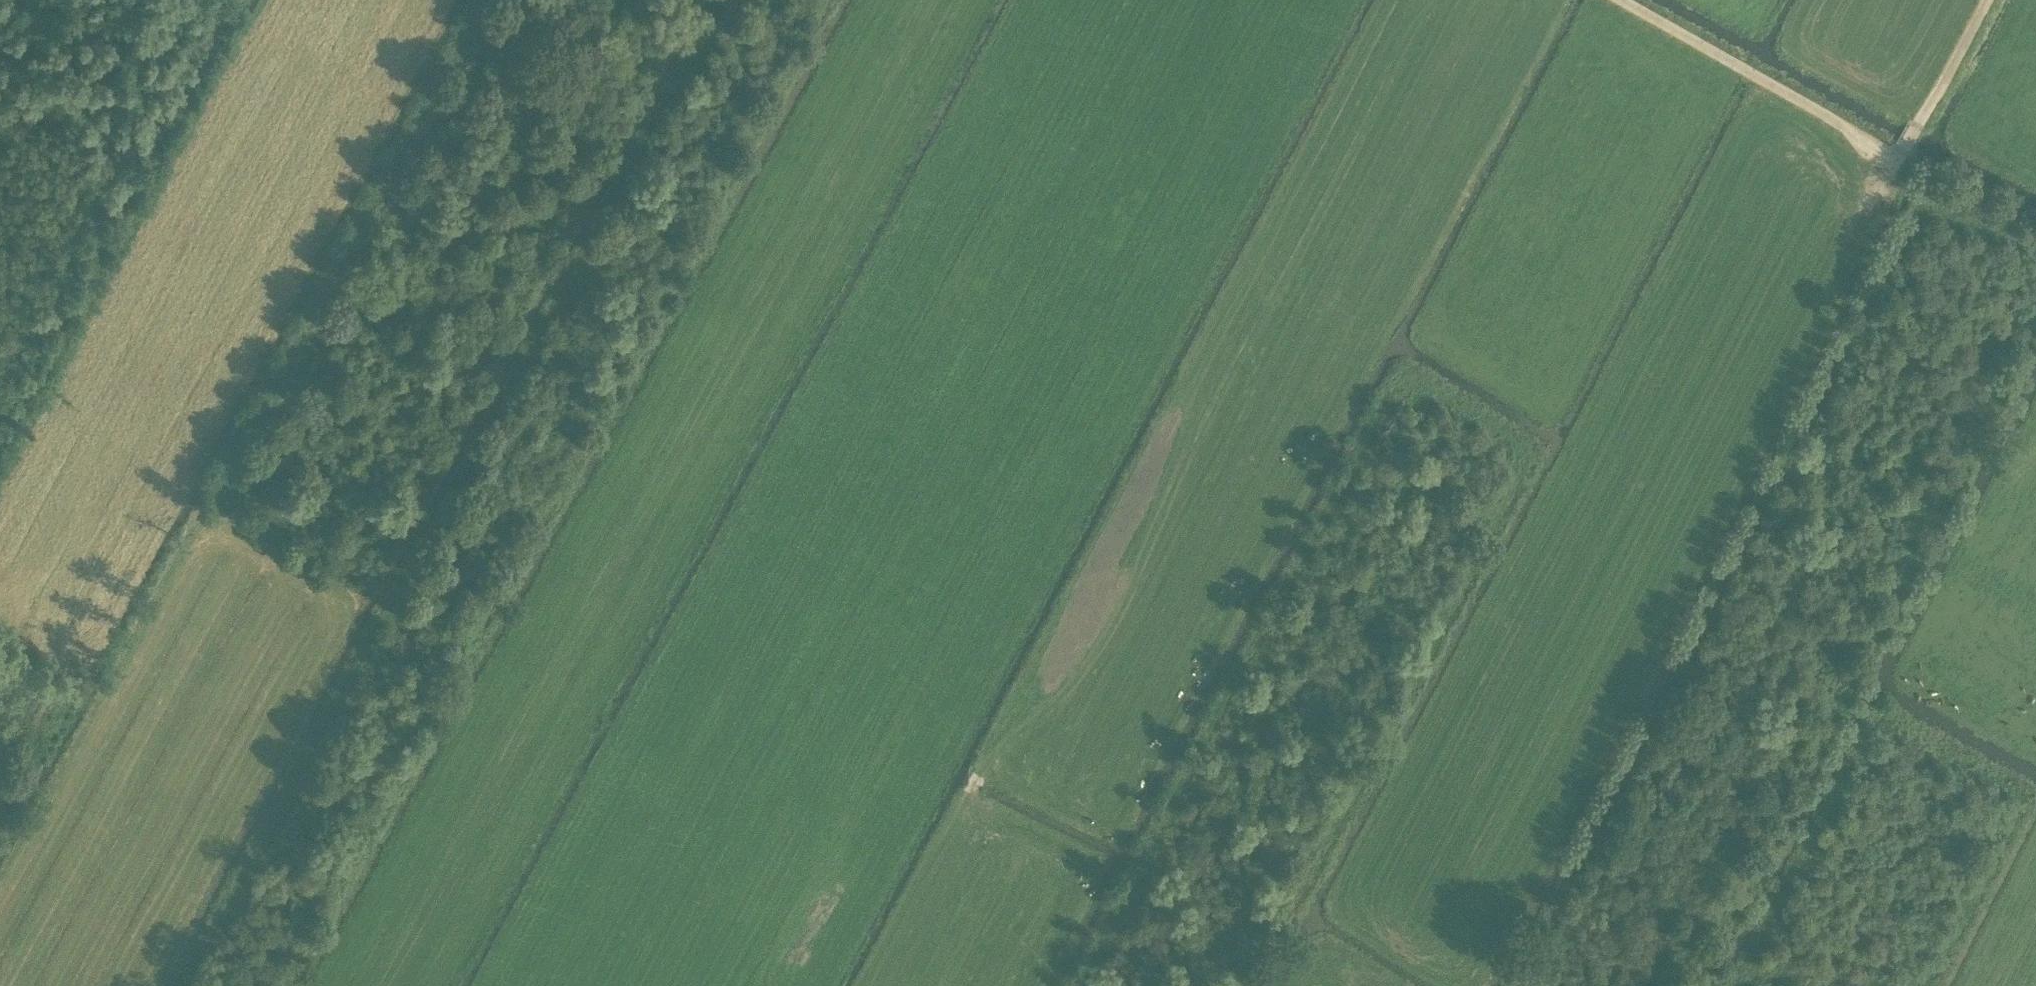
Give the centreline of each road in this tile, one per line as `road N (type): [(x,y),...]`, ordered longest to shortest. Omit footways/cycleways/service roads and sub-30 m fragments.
road 1 (track): [(1899,138),(1973,0)]

